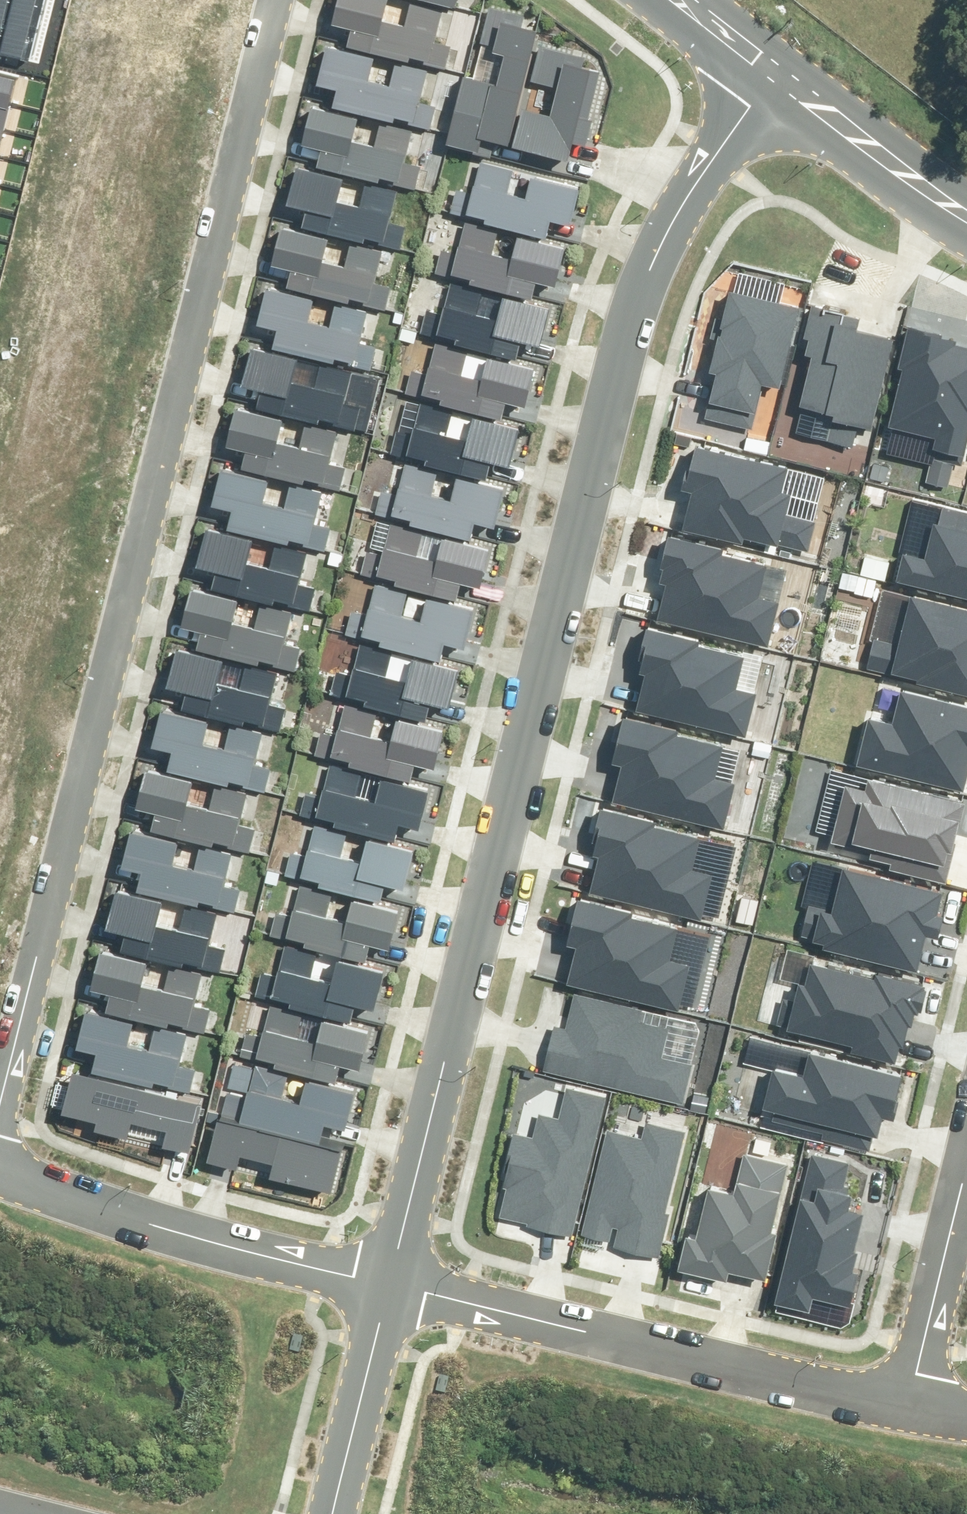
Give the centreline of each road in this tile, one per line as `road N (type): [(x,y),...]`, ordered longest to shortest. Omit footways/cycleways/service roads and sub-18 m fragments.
road 1 (residential): [(389,1284),(649,272),(720,148),(777,79)]
road 2 (residential): [(0,1099),(274,0)]
road 3 (residential): [(909,1409),(389,1284)]
road 4 (residential): [(389,1284),(150,1225),(0,1171)]
road 5 (residential): [(909,1409),(966,1174)]
road 6 (residential): [(330,1513),(389,1284)]
road 7 (tertiary): [(777,79),(966,221)]
road 8 (tertiary): [(680,0),(777,79)]

